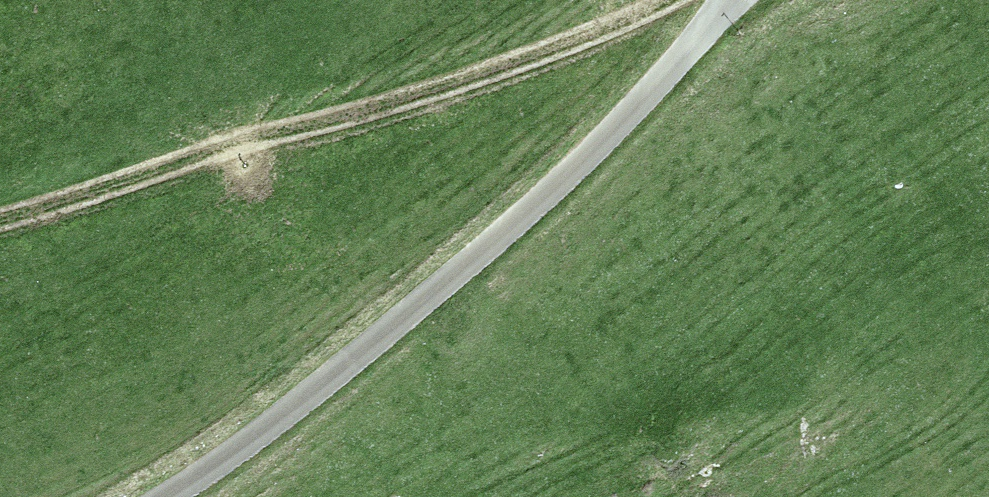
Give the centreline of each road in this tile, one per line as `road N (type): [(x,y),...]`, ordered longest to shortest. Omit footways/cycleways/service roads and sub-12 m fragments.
road 1 (unclassified): [(163,496),(345,367),(508,228),(585,158),(730,0)]
road 2 (track): [(0,223),(542,57),(668,0)]

